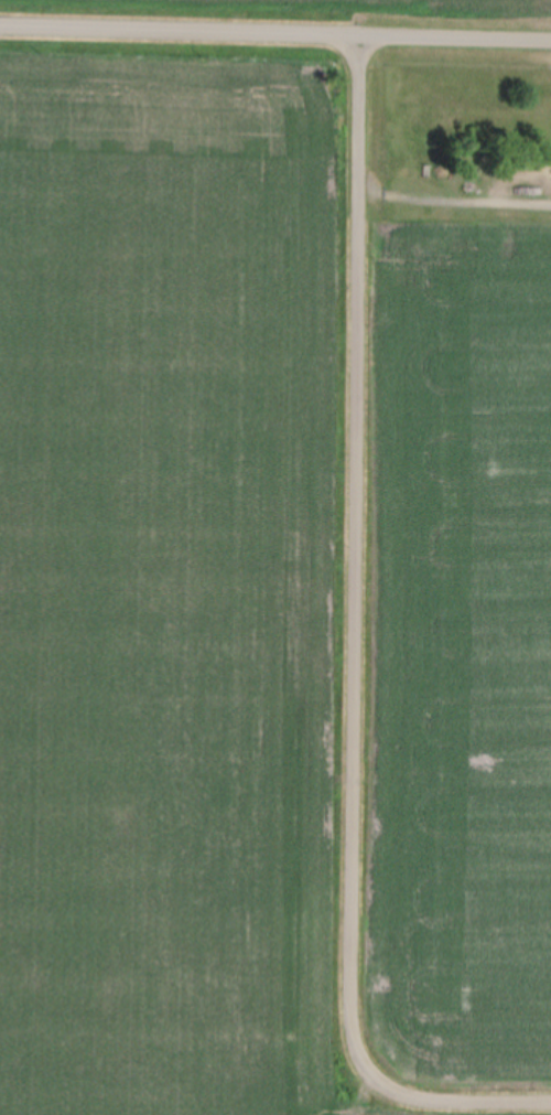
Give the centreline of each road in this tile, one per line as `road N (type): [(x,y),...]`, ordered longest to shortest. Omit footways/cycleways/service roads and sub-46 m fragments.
road 1 (residential): [(359,1011),(363,31)]
road 2 (residential): [(550,36),(0,20)]
road 3 (residential): [(550,1090),(407,1087),(382,1076),(360,1043),(359,1011)]

